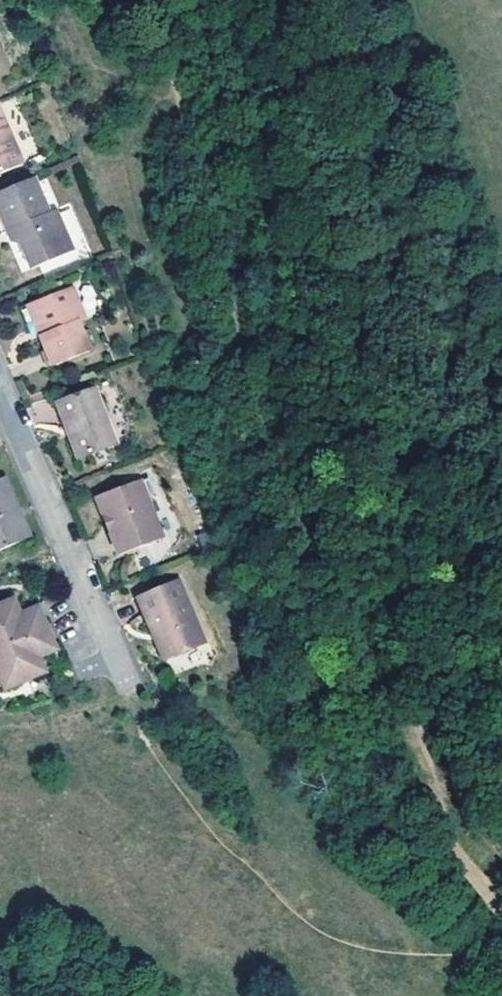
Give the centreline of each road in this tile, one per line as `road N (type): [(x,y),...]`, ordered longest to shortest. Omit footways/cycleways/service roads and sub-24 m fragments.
road 1 (residential): [(0,393),(131,690)]

